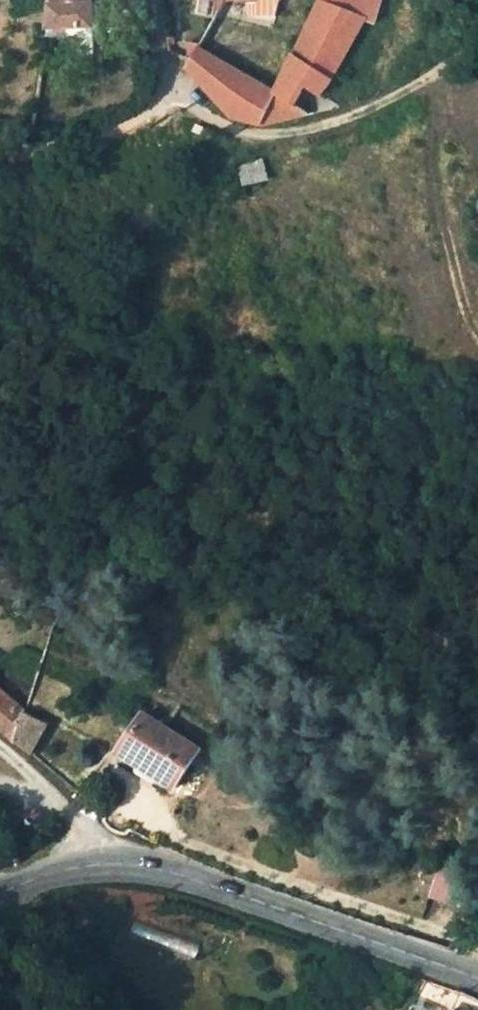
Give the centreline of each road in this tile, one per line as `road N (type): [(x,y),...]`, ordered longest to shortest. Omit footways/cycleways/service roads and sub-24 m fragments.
road 1 (tertiary): [(477,981),(173,873),(104,864),(0,892)]
road 2 (track): [(192,107),(263,141),(349,129),(477,42)]

